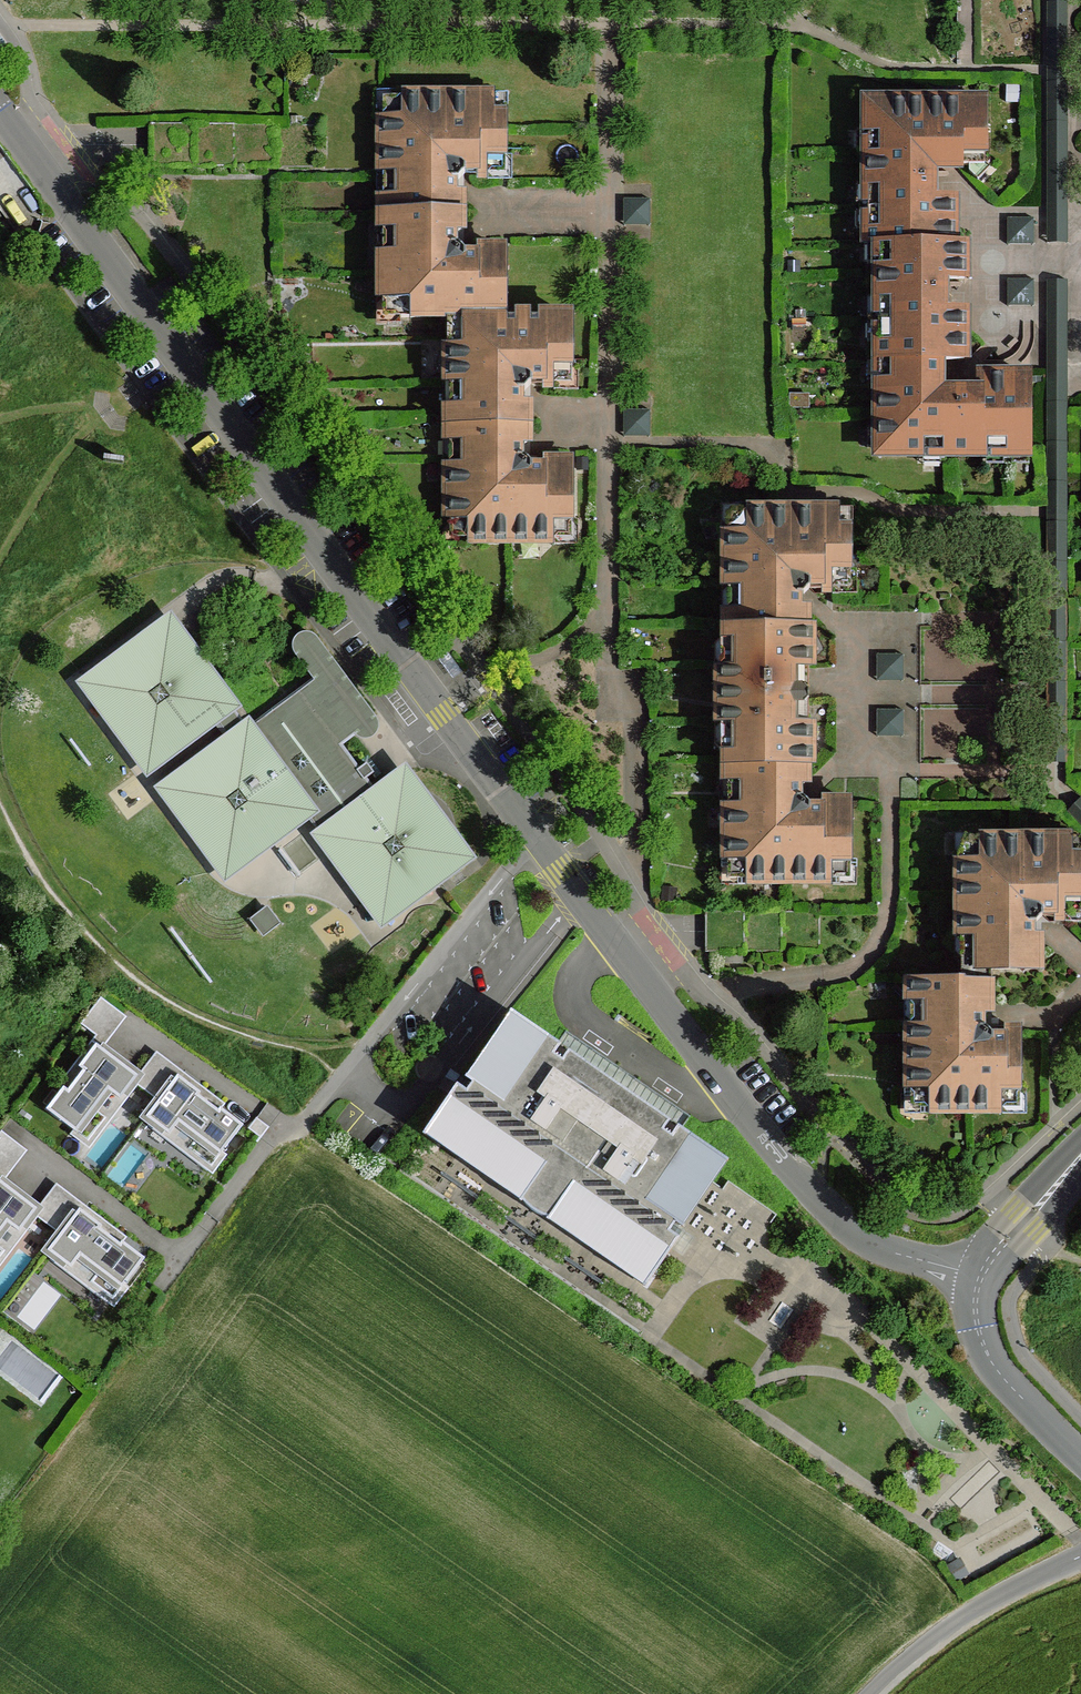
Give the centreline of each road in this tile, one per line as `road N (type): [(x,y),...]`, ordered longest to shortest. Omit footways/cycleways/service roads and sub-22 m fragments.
road 1 (residential): [(0,114),(726,1087),(862,1238),(980,1280)]
road 2 (unclassified): [(873,1693),(954,1621),(1080,1556)]
road 3 (unclassified): [(980,1280),(974,1309),(984,1347),(1080,1458)]
road 4 (residential): [(1080,1156),(980,1280)]

